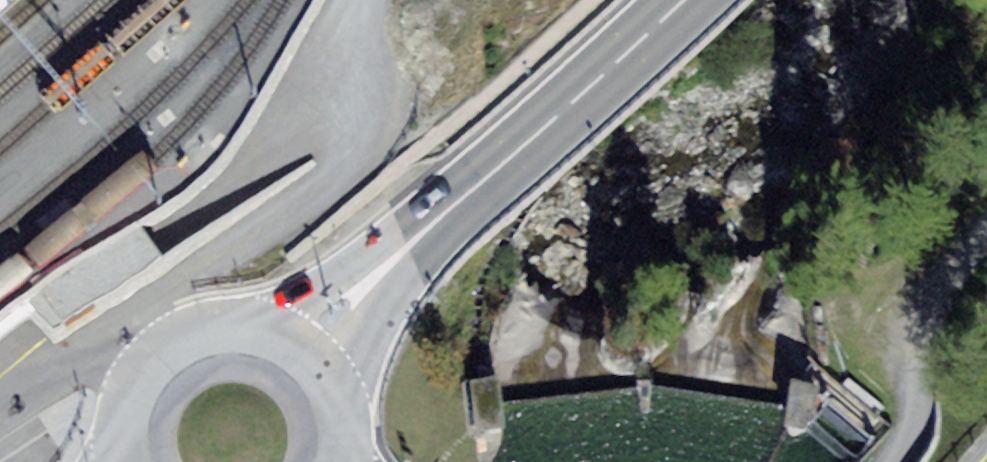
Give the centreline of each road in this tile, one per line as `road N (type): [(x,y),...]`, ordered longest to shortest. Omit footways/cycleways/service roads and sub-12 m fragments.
road 1 (primary): [(684,0),(308,353)]
road 2 (primary): [(308,353),(243,325),(174,342),(135,383),(124,412),(125,461)]
road 3 (track): [(930,380),(986,260)]

